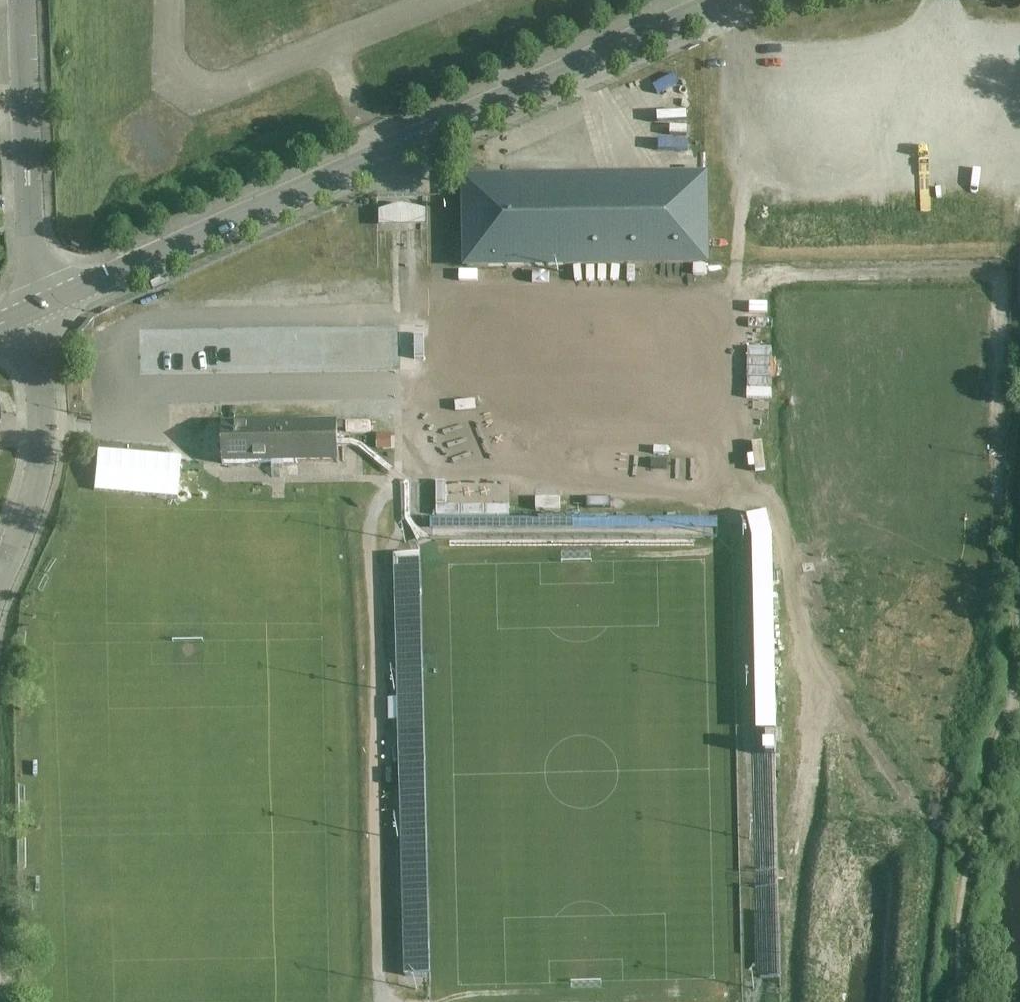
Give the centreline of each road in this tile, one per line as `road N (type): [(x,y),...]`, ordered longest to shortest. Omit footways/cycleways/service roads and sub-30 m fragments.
road 1 (tertiary): [(33,310),(729,0)]
road 2 (residential): [(21,0),(33,310)]
road 3 (residential): [(33,310),(38,479),(2,570)]

